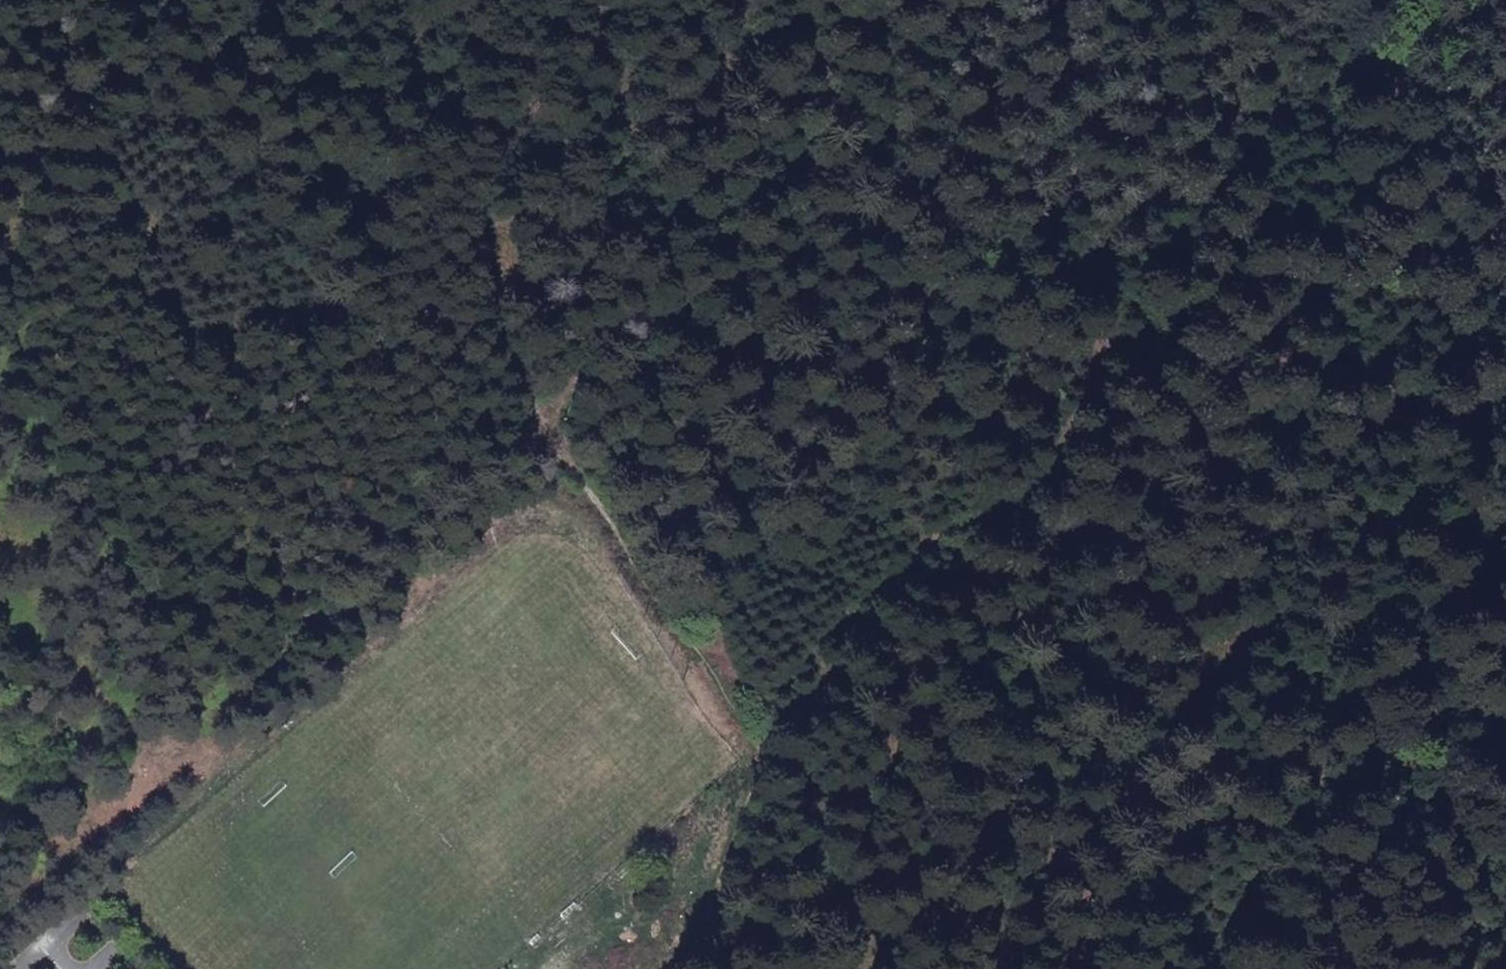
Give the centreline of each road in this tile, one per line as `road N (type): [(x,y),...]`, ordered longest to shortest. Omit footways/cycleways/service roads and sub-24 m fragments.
road 1 (track): [(1344,0),(1386,47),(1453,148),(1505,248)]

